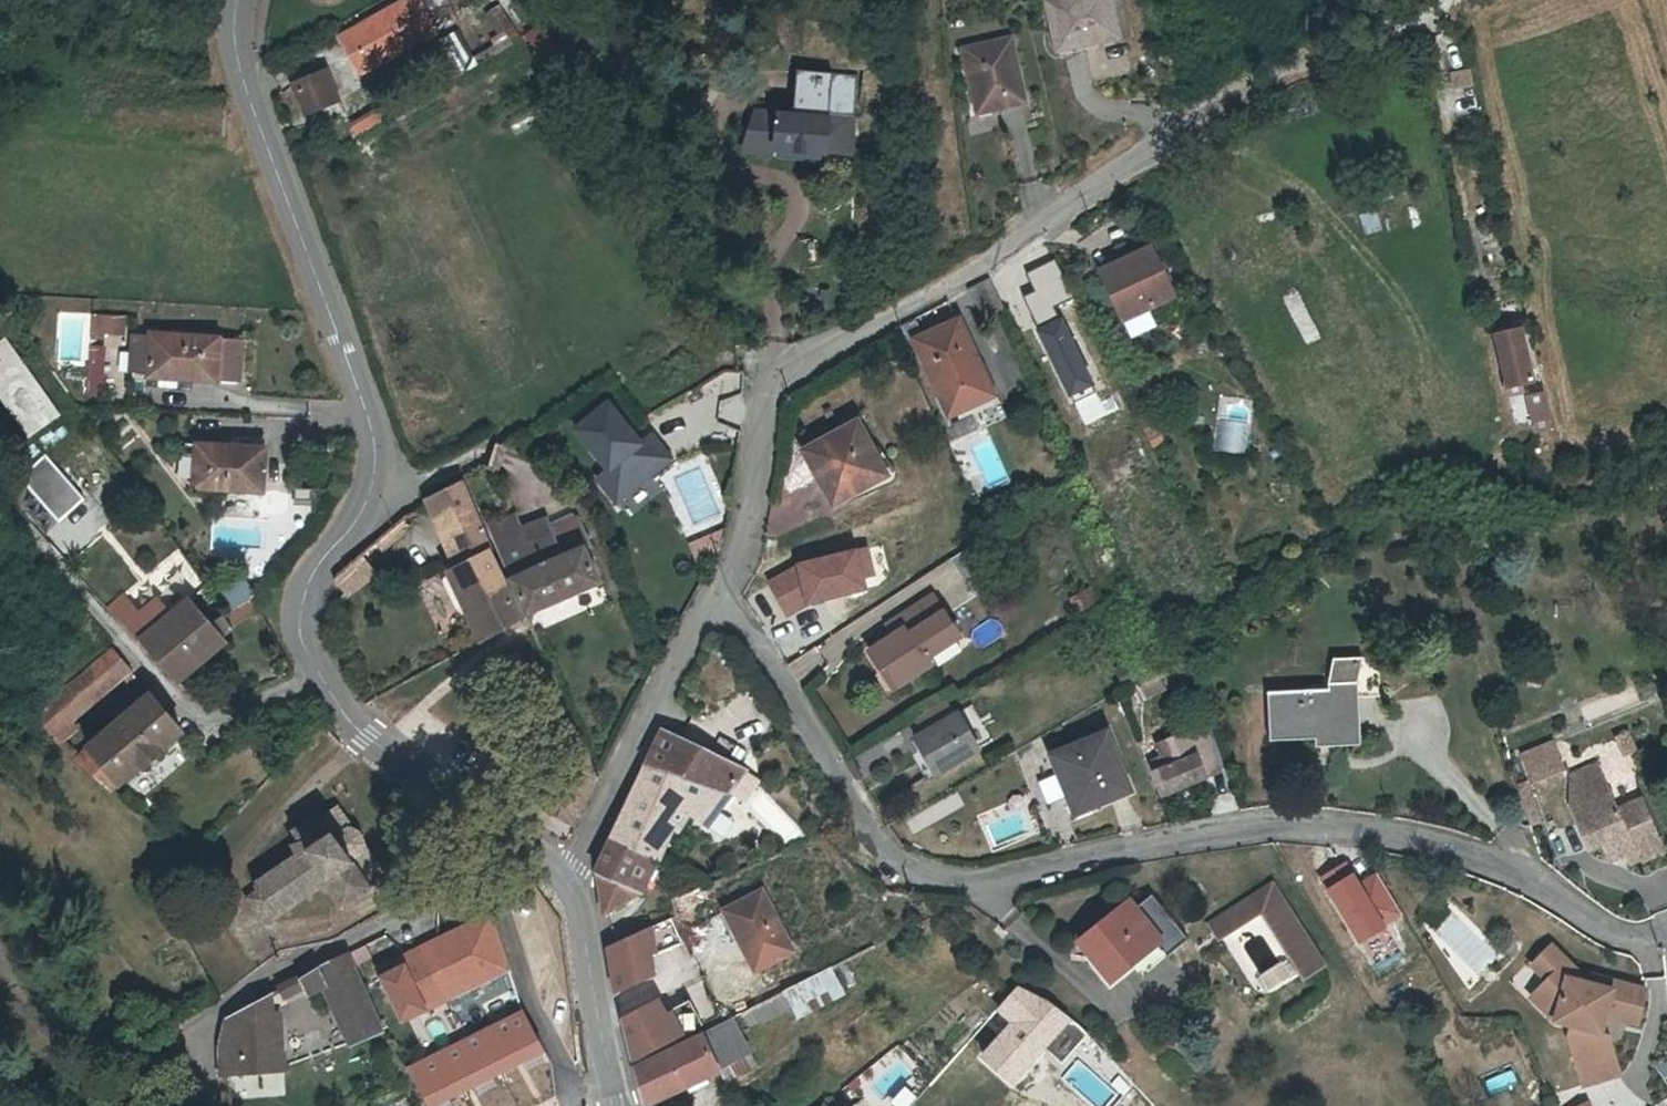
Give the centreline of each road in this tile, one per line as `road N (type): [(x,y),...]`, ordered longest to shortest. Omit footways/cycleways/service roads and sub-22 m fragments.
road 1 (residential): [(721,587),(864,818),(903,865),(970,877),(1232,828),(1312,825),(1475,854),(1523,872),(1623,938),(1666,934)]
road 2 (residential): [(721,587),(740,546),(768,394),(780,374),(1008,251),(1201,109)]
road 3 (residential): [(316,672),(299,635),(300,607),(323,558),(366,506),(374,444),(253,111),(237,31),(241,0)]
road 4 (residential): [(504,835),(471,847),(400,903),(230,987),(209,1024),(208,1105)]
road 5 (residential): [(316,672),(199,722),(4,515)]
road 6 (residential): [(569,878),(624,748),(721,587)]
road 7 (track): [(1201,109),(1440,0)]
road 8 (residential): [(504,835),(366,736),(316,672)]
road 9 (residential): [(617,1105),(569,878)]

